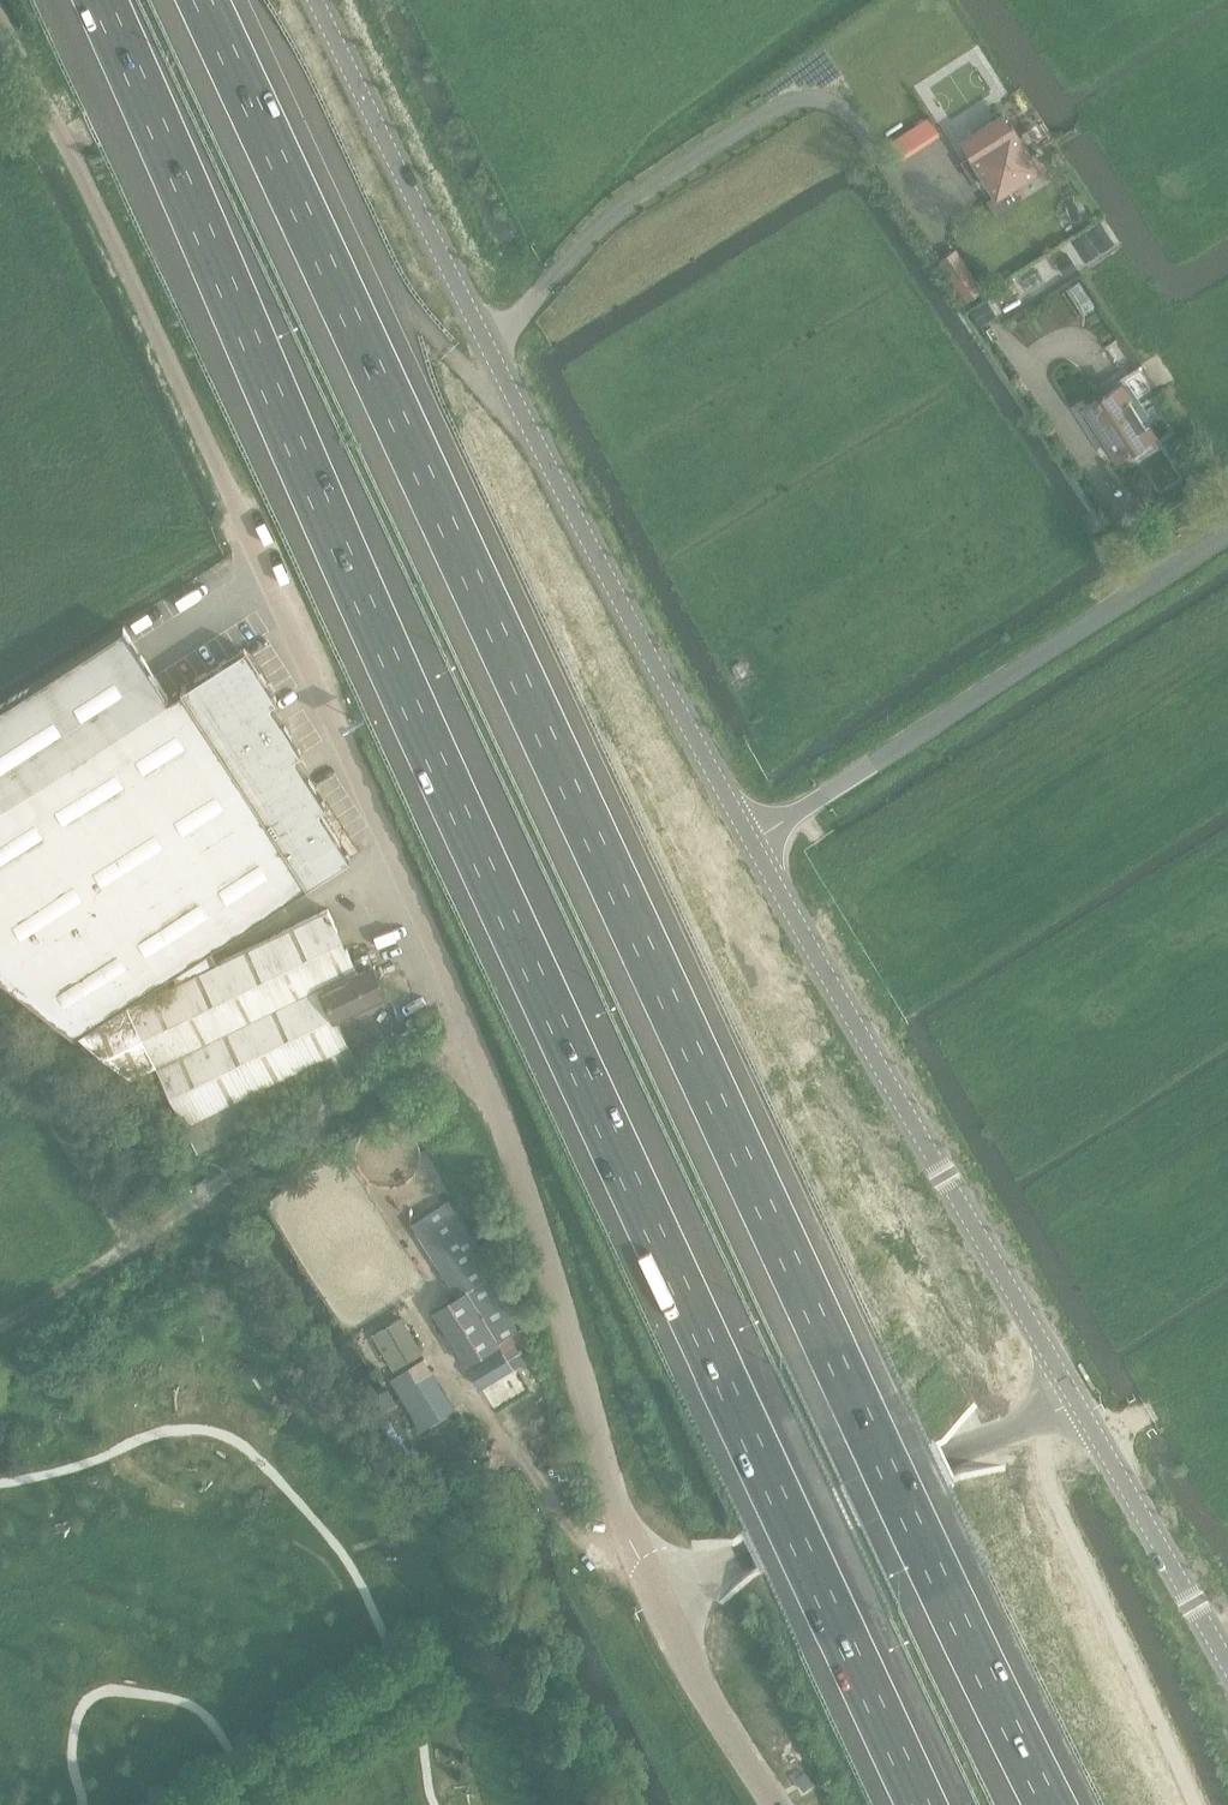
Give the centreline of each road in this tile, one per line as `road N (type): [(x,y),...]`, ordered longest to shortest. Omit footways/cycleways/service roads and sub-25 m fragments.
road 1 (motorway): [(1051,1804),(842,1380),(201,0)]
road 2 (motorway): [(95,0),(921,1804)]
road 3 (unclassified): [(659,1598),(617,1509),(546,1250),(468,1027),(125,267),(0,22)]
road 4 (unclassified): [(753,843),(572,512),(317,0)]
road 5 (unclassified): [(1077,1402),(753,843)]
road 6 (unclassified): [(753,843),(1227,532)]
road 7 (tertiary): [(659,1598),(1077,1402)]
road 8 (tertiary): [(1077,1402),(1227,1665)]
road 9 (tertiary): [(776,1804),(712,1704),(659,1598)]

